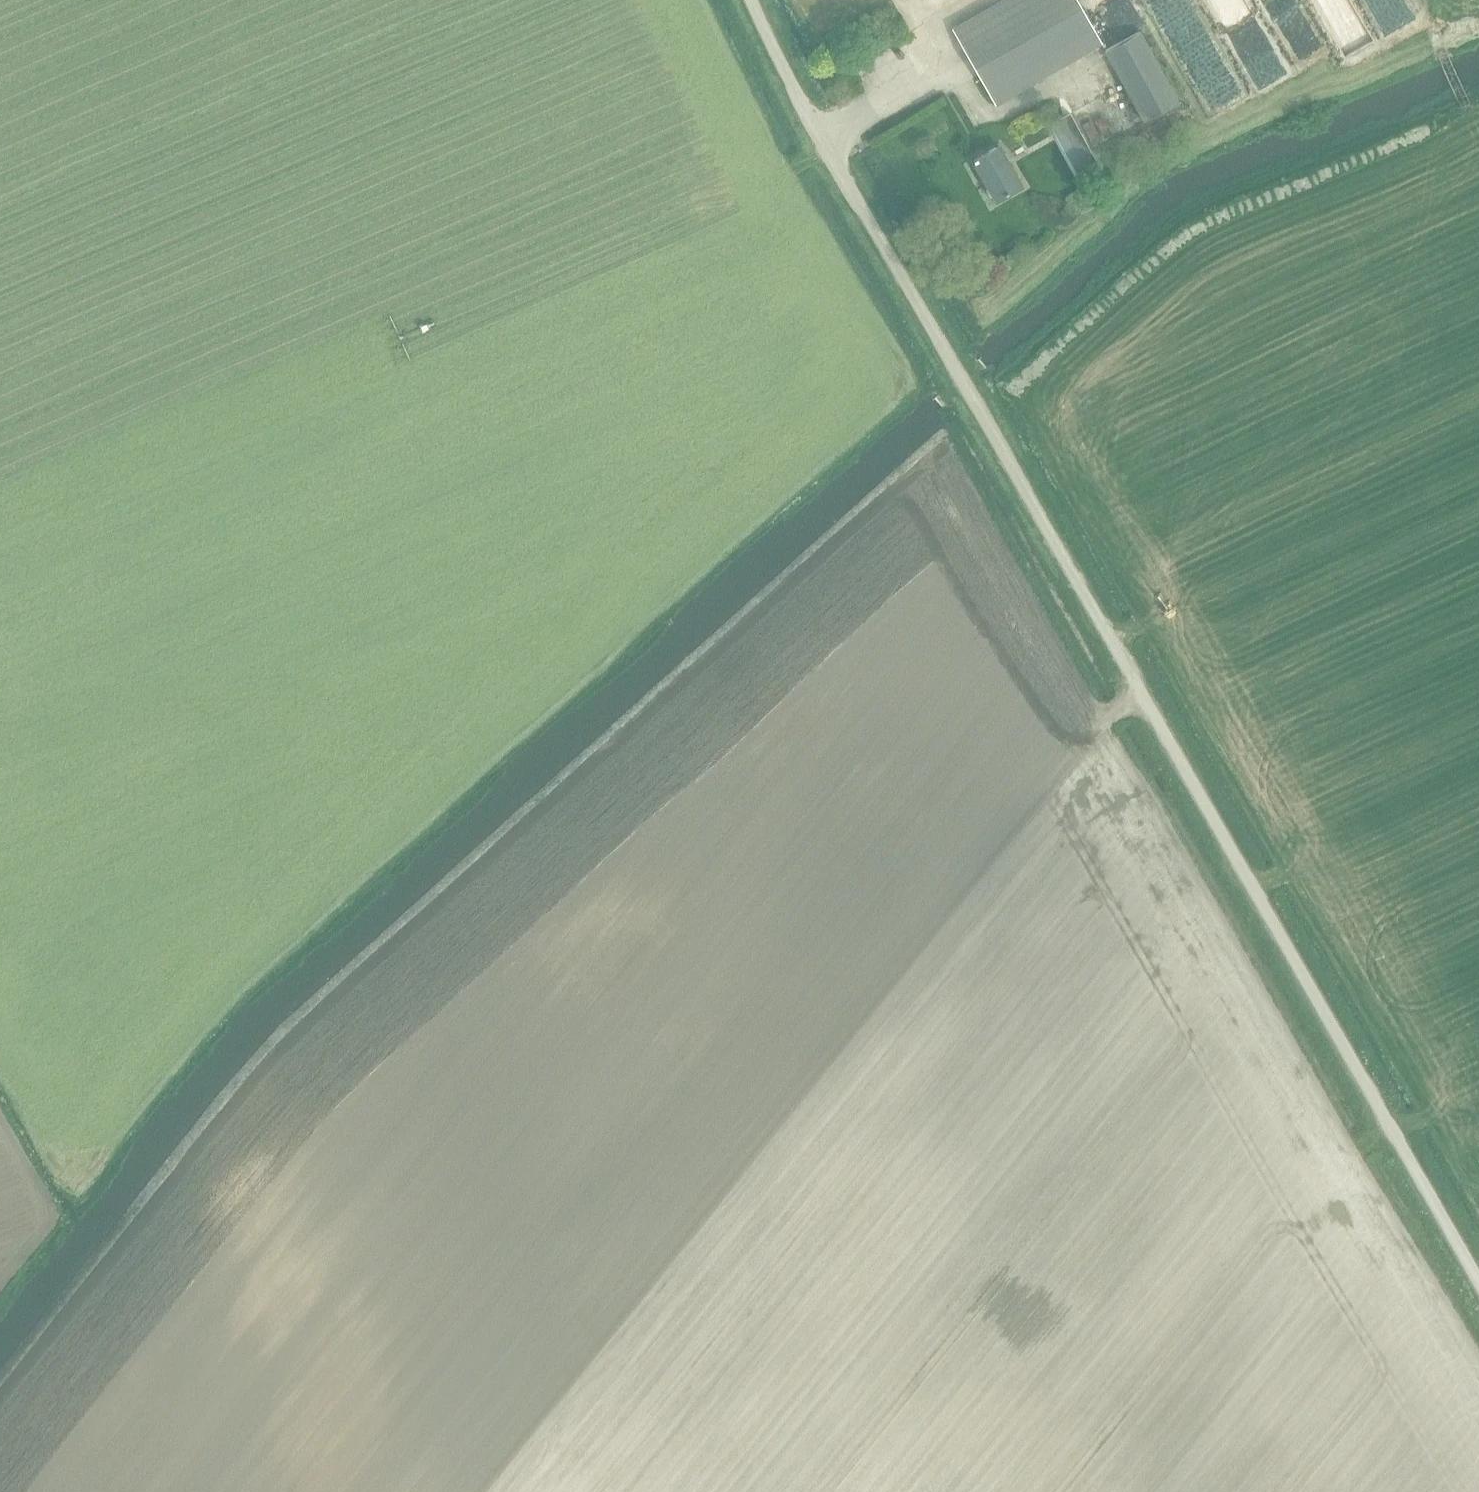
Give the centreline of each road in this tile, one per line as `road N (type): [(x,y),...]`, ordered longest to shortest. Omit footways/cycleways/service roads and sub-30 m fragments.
road 1 (unclassified): [(1478,1275),(941,347),(754,0)]

